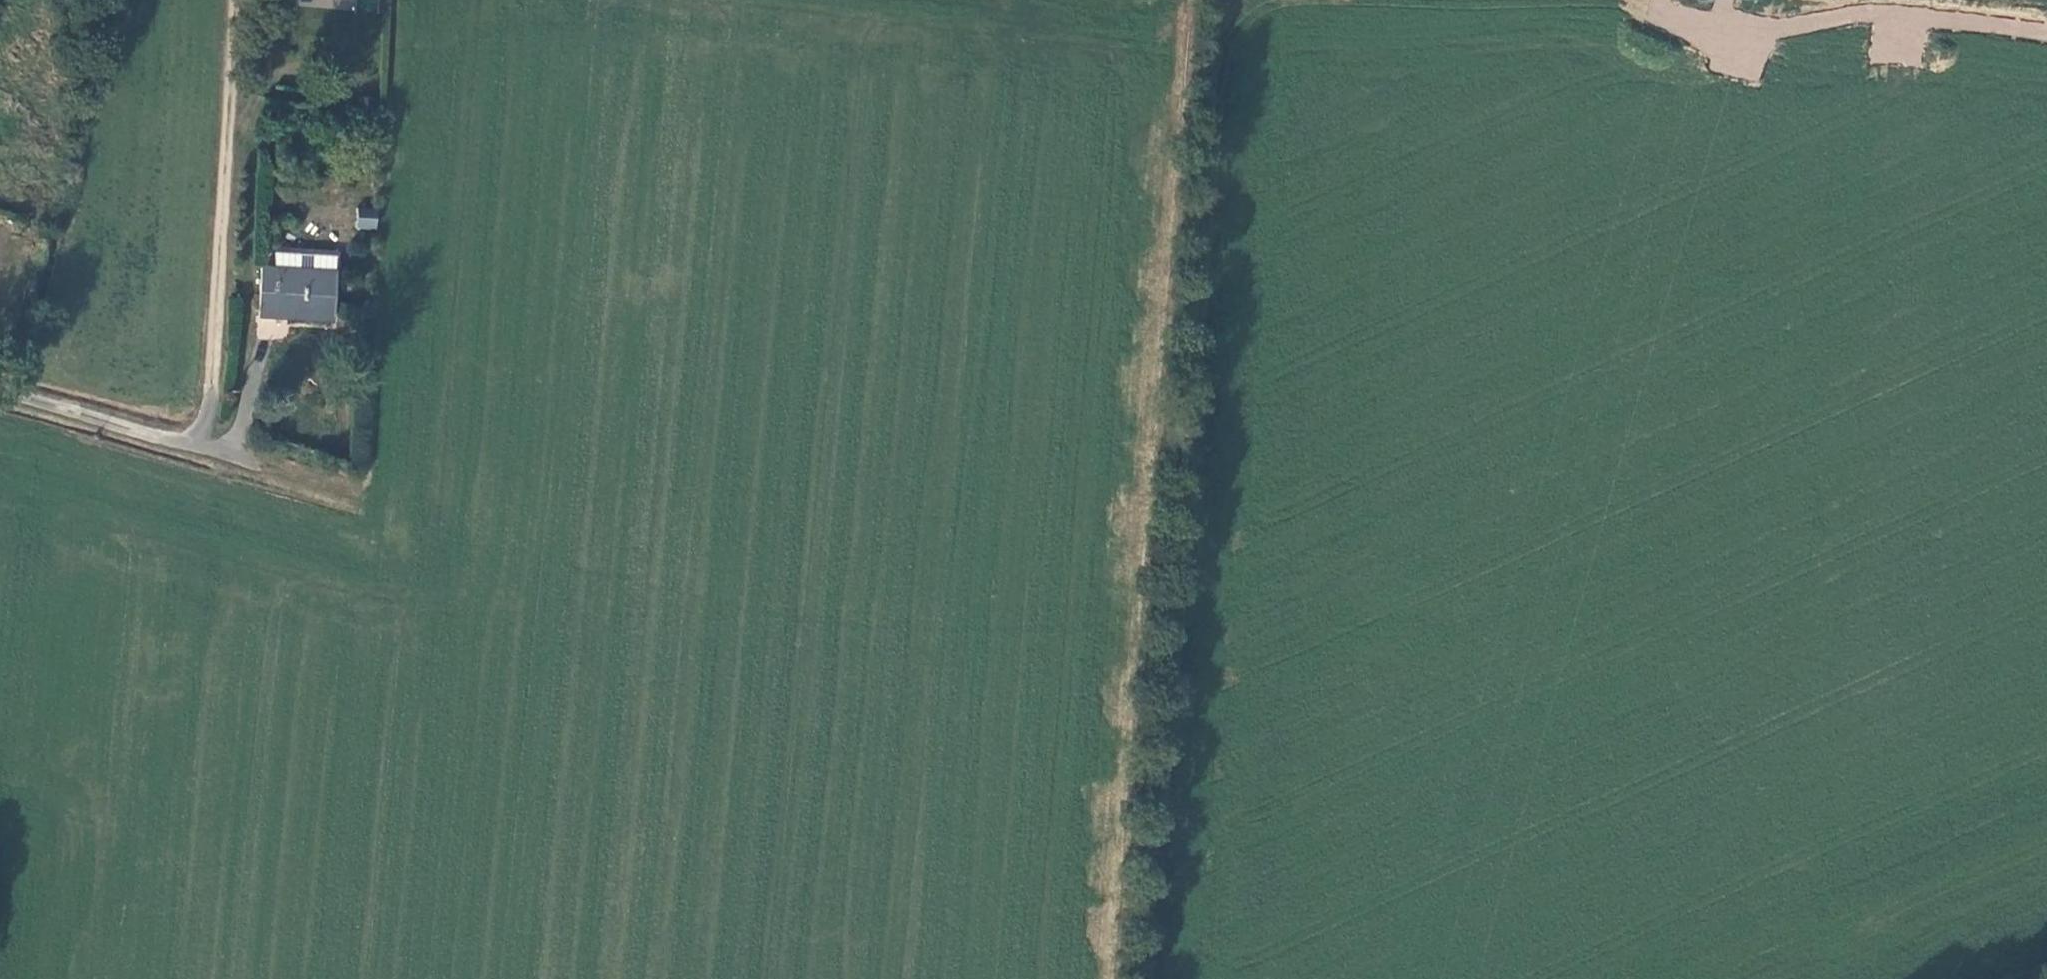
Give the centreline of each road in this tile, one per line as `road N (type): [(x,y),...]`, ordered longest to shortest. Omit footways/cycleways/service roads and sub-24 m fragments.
road 1 (track): [(172,440),(197,431),(210,408),(234,0)]
road 2 (unclassified): [(0,388),(172,440)]
road 3 (track): [(172,440),(338,487)]

